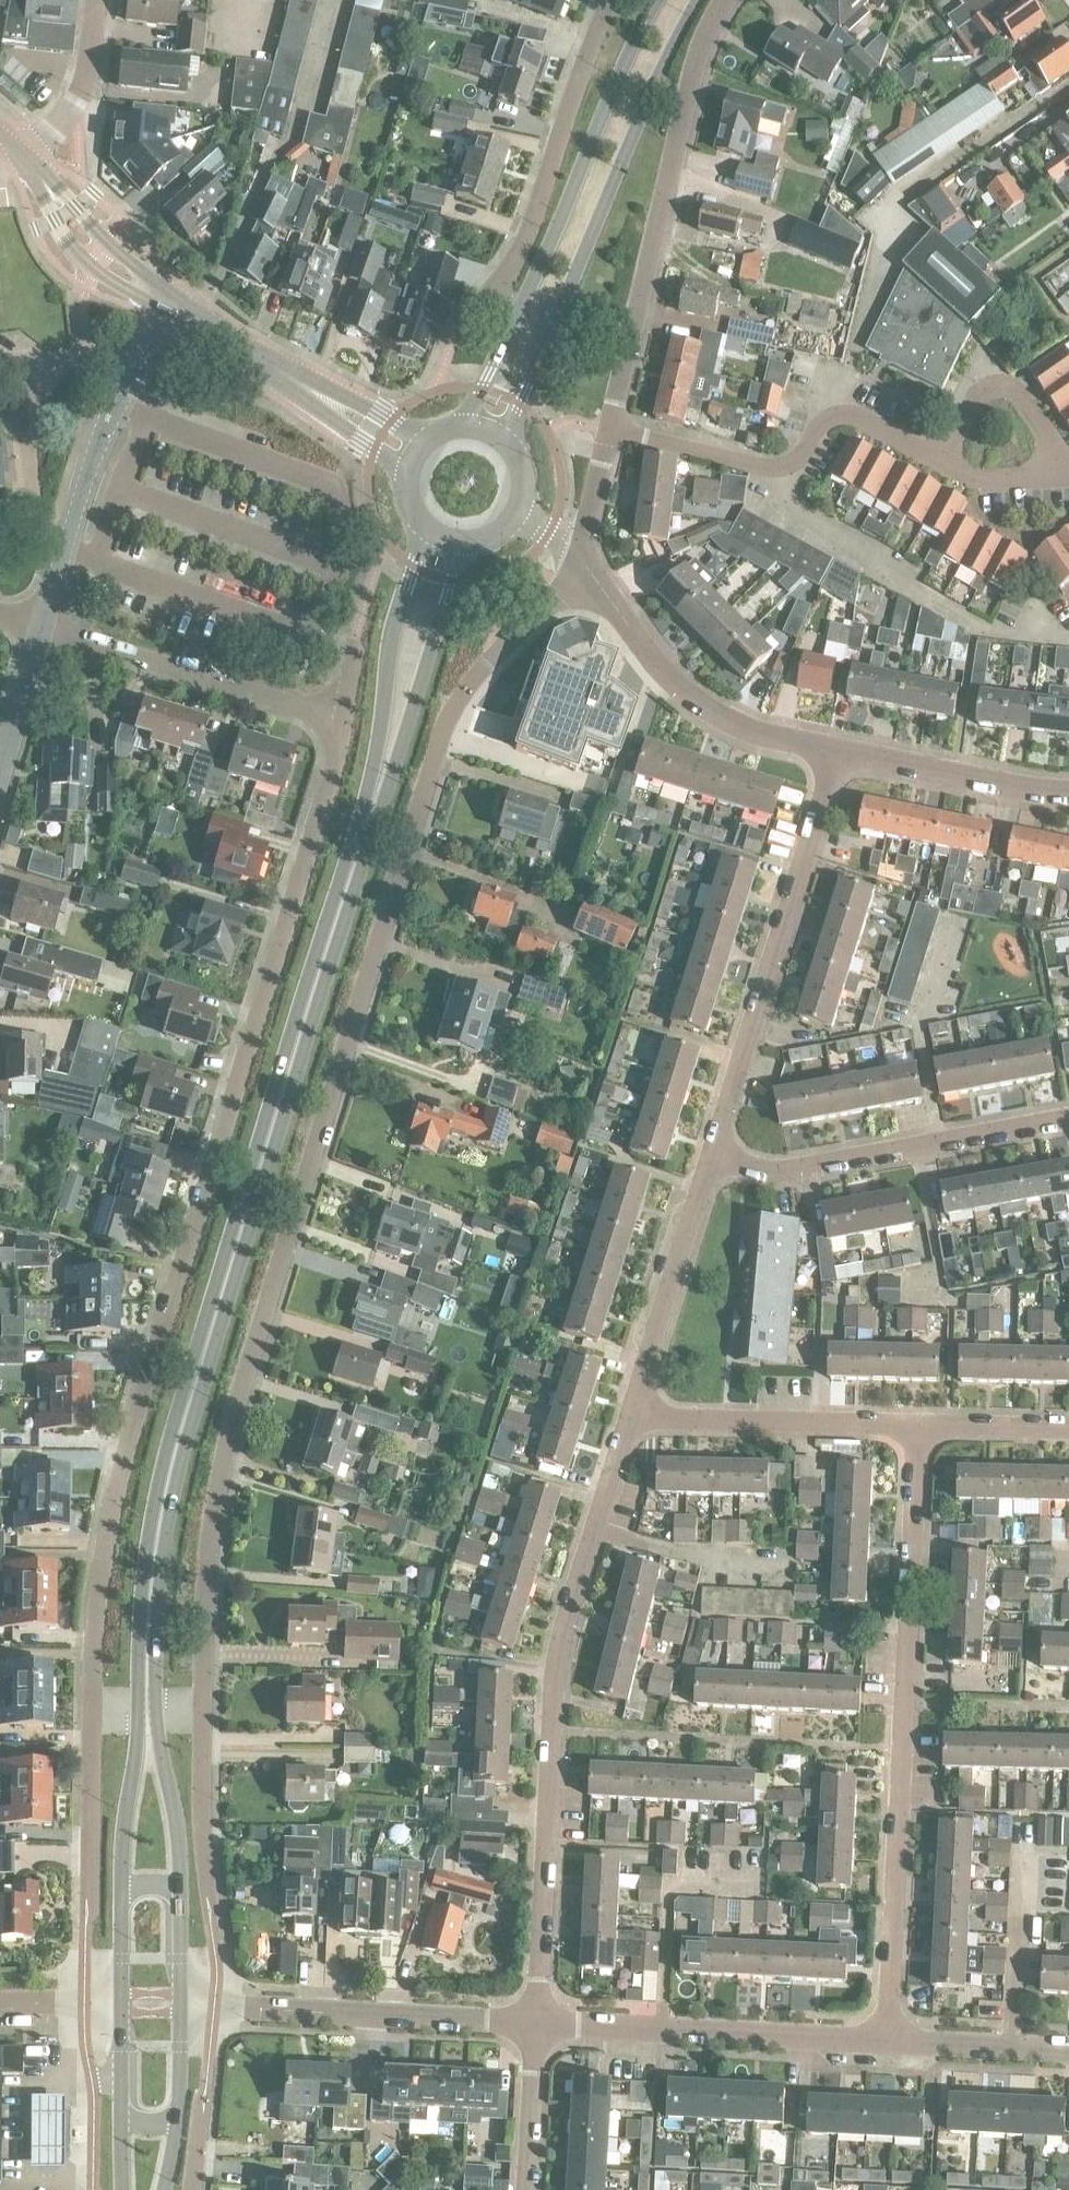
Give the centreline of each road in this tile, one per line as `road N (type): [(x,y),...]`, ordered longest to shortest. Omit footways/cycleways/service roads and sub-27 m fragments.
road 1 (residential): [(204,1712),(210,1541),(230,1436),(441,742),(473,681),(566,590),(579,560)]
road 2 (residential): [(343,720),(119,1480),(96,1623),(92,1712)]
road 3 (secondary): [(150,1633),(159,1518),(357,852)]
road 4 (residential): [(888,2048),(919,1426)]
road 5 (residential): [(536,2025),(549,1725),(630,1417)]
road 6 (secondary): [(503,432),(700,0)]
road 7 (residential): [(612,428),(700,63),(732,0)]
road 8 (residential): [(713,1152),(837,748)]
road 9 (secondary): [(659,0),(511,333)]
road 10 (residential): [(713,1152),(781,1164),(1068,1112)]
road 11 (residential): [(1068,638),(995,633),(899,581),(790,512),(775,468)]
road 12 (residential): [(611,0),(530,236),(498,291),(511,333)]
road 13 (residential): [(40,627),(117,406),(164,332),(191,313)]
road 14 (residential): [(888,2048),(536,2025)]
road 15 (residential): [(536,2025),(184,2002)]
road 16 (residential): [(837,748),(777,736),(702,704),(579,560)]
road 17 (secondary): [(427,533),(392,633),(357,852)]
road 18 (secondary): [(357,852),(406,735),(462,547)]
road 19 (residential): [(343,720),(40,627)]
road 20 (residential): [(919,1426),(630,1417)]
road 21 (residential): [(630,1417),(713,1152)]
road 22 (tertiary): [(413,453),(191,313)]
road 23 (tertiary): [(19,154),(79,255),(121,288),(191,313)]
road 24 (residential): [(1068,792),(837,748)]
road 25 (tertiary): [(191,313),(109,246),(19,154)]
road 26 (residential): [(775,468),(803,456),(836,406),(942,460)]
road 27 (residential): [(213,1919),(204,1712)]
road 28 (residential): [(92,1712),(88,1919)]
road 29 (residential): [(1050,463),(1049,438),(1020,393),(1004,386),(978,396),(942,460)]
road 30 (secondary): [(141,1712),(123,1899)]
road 31 (secondary): [(180,1894),(180,1825),(157,1712)]
road 32 (residential): [(97,0),(90,60),(71,113),(19,154)]
road 33 (residential): [(1068,2052),(888,2048)]
road 34 (residential): [(612,428),(775,468)]
road 35 (residential): [(528,2189),(536,2025)]
road 36 (residential): [(1068,1428),(919,1426)]
road 37 (residential): [(0,764),(40,627)]
road 38 (residential): [(579,560),(612,428)]
road 39 (residential): [(0,2004),(123,2002)]

